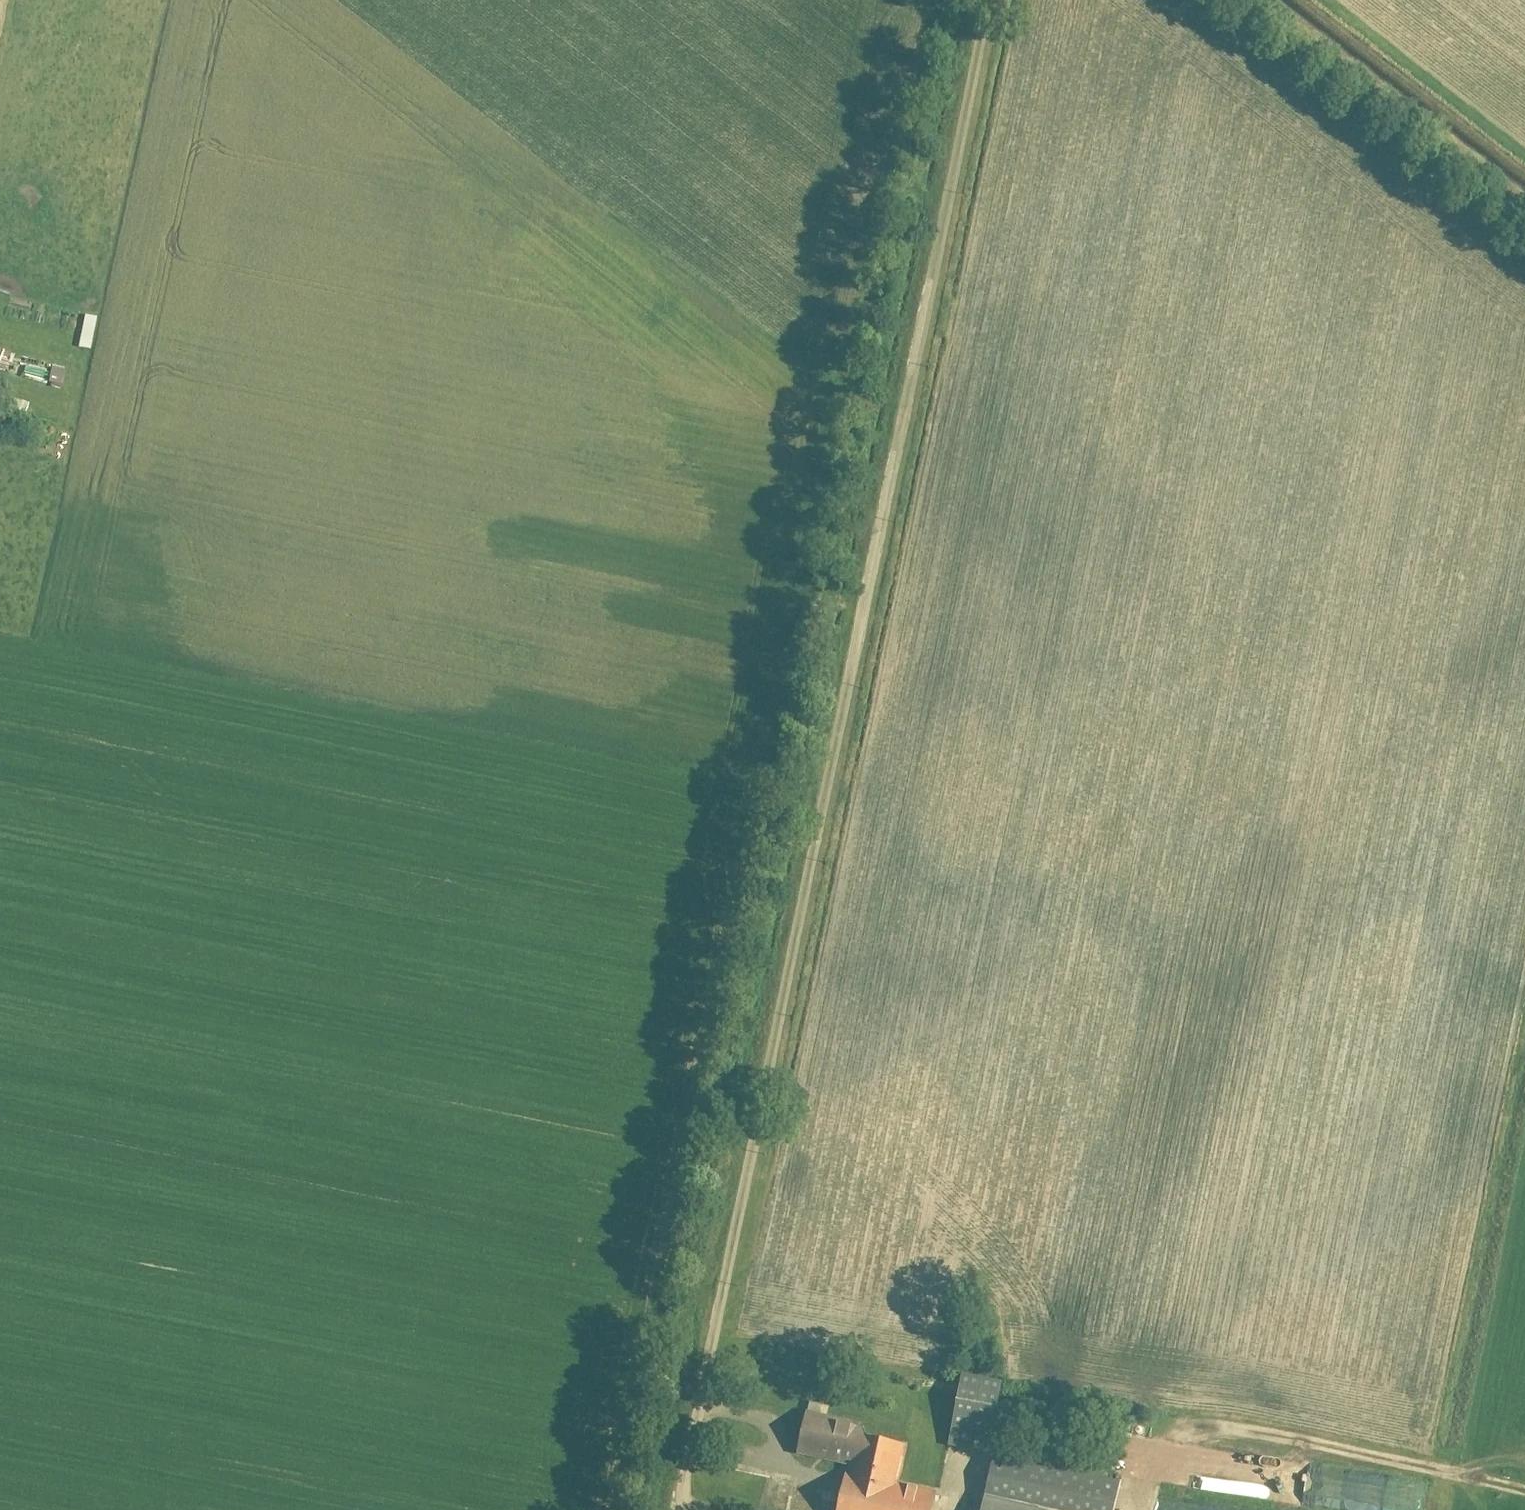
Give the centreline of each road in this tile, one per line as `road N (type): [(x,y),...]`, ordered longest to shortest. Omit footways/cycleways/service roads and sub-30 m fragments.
road 1 (unclassified): [(681,1509),(995,0)]

